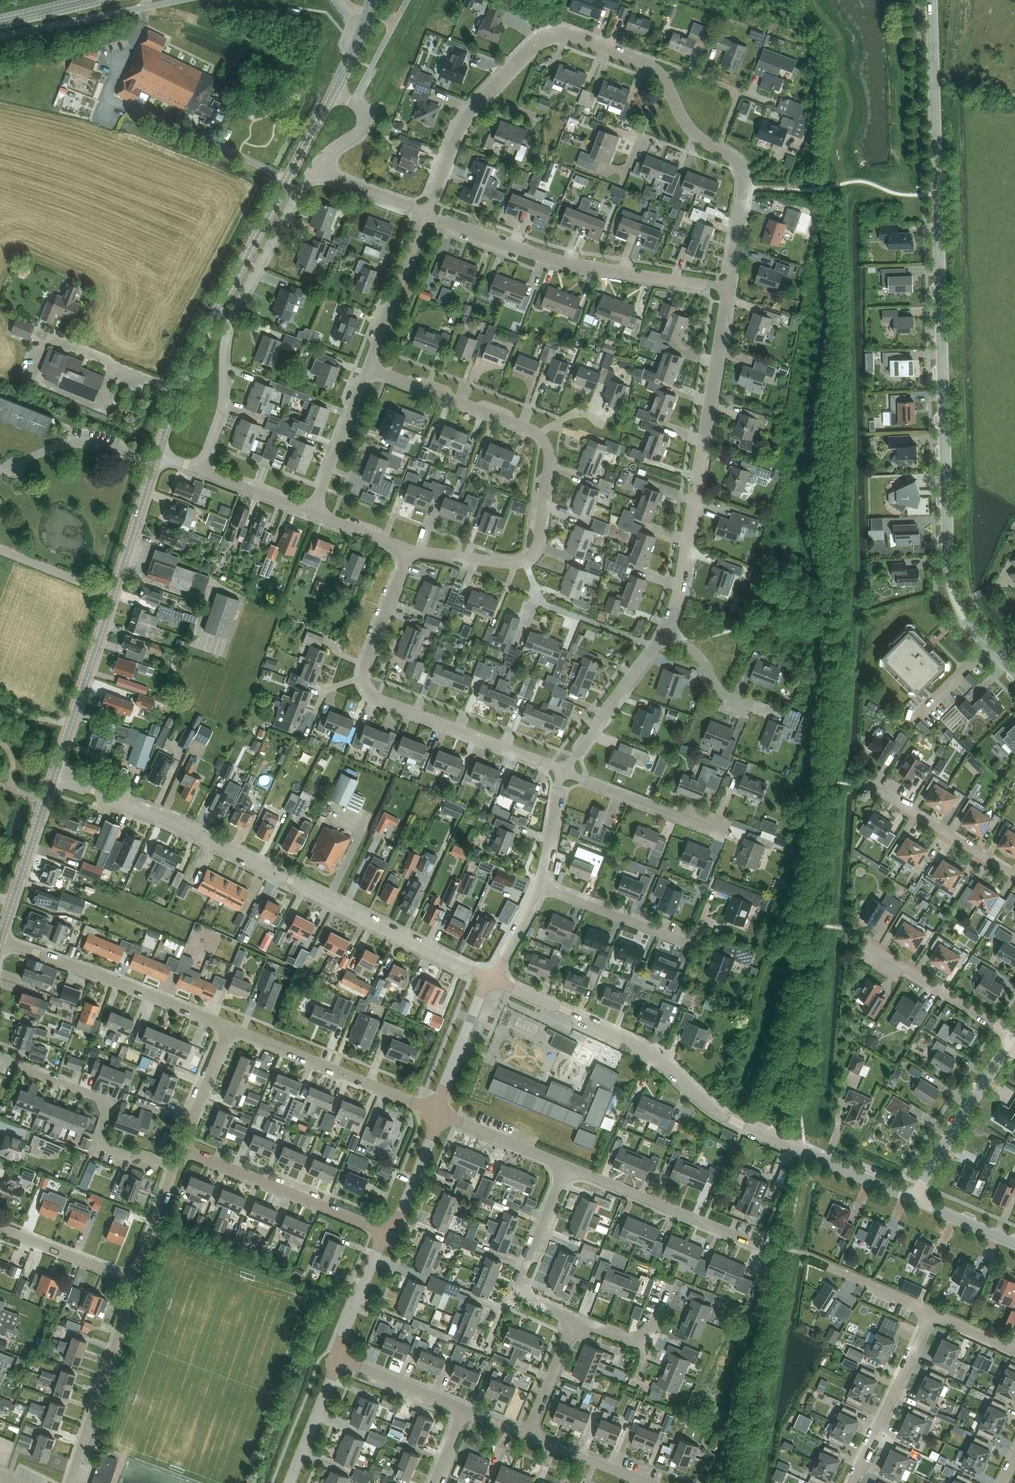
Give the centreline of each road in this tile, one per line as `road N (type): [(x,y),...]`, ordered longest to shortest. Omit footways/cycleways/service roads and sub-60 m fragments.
road 1 (unclassified): [(1014,671),(962,613),(949,572),(932,0)]
road 2 (residential): [(729,287),(744,187),(737,163),(688,126),(658,71),(568,34),(539,41),(472,109),(426,214)]
road 3 (unclassified): [(491,978),(186,829),(52,776)]
road 4 (unclassified): [(914,1199),(733,1121),(649,1052),(491,978)]
road 5 (residential): [(410,550),(525,561),(539,537),(549,455),(530,429),(368,367)]
road 6 (tertiary): [(158,454),(188,368),(334,91)]
road 7 (residential): [(566,771),(369,691),(365,664),(410,550)]
road 8 (unclassified): [(663,633),(682,580),(729,287)]
road 9 (residential): [(199,469),(221,411),(232,317),(316,166)]
road 10 (unclassified): [(729,287),(552,260),(426,214)]
road 11 (residential): [(229,1027),(0,942)]
road 12 (residential): [(174,1167),(101,1147),(111,1102),(0,1057)]
road 13 (residential): [(392,1235),(182,1147)]
road 14 (residential): [(439,1113),(229,1027)]
road 15 (residential): [(766,1247),(566,1166)]
road 16 (residential): [(70,1482),(138,1281)]
road 17 (residential): [(576,1320),(528,1299),(521,1285),(566,1166)]
road 18 (unclassified): [(914,1199),(1014,1036)]
road 19 (tertiary): [(52,776),(113,595)]
road 20 (residential): [(852,1482),(931,1314)]
road 21 (residential): [(1014,1036),(866,944)]
road 22 (residential): [(1014,875),(868,785)]
road 23 (tertiary): [(0,937),(52,776)]
road 24 (residential): [(723,834),(566,771)]
road 25 (unclassified): [(566,771),(663,633)]
road 26 (residential): [(368,367),(426,214)]
road 27 (residential): [(691,945),(539,886)]
road 28 (residential): [(313,513),(368,367)]
road 29 (tertiary): [(113,595),(158,454)]
road 30 (residential): [(138,1281),(0,1228)]
road 31 (unclassified): [(439,1113),(491,978)]
road 32 (residential): [(464,1409),(335,1357)]
road 33 (residential): [(566,1166),(439,1113)]
road 34 (residential): [(335,1357),(392,1235)]
road 35 (residential): [(289,1482),(335,1357)]
road 36 (residential): [(392,1235),(439,1113)]
road 37 (residential): [(649,1482),(528,1435)]
road 38 (residential): [(182,1147),(229,1027)]
road 39 (residential): [(670,1286),(640,1340),(576,1320)]
road 40 (residential): [(528,1435),(576,1320)]
road 41 (residential): [(199,469),(313,513)]
road 42 (residential): [(113,595),(0,550)]
road 43 (unclassified): [(426,214),(316,166)]

